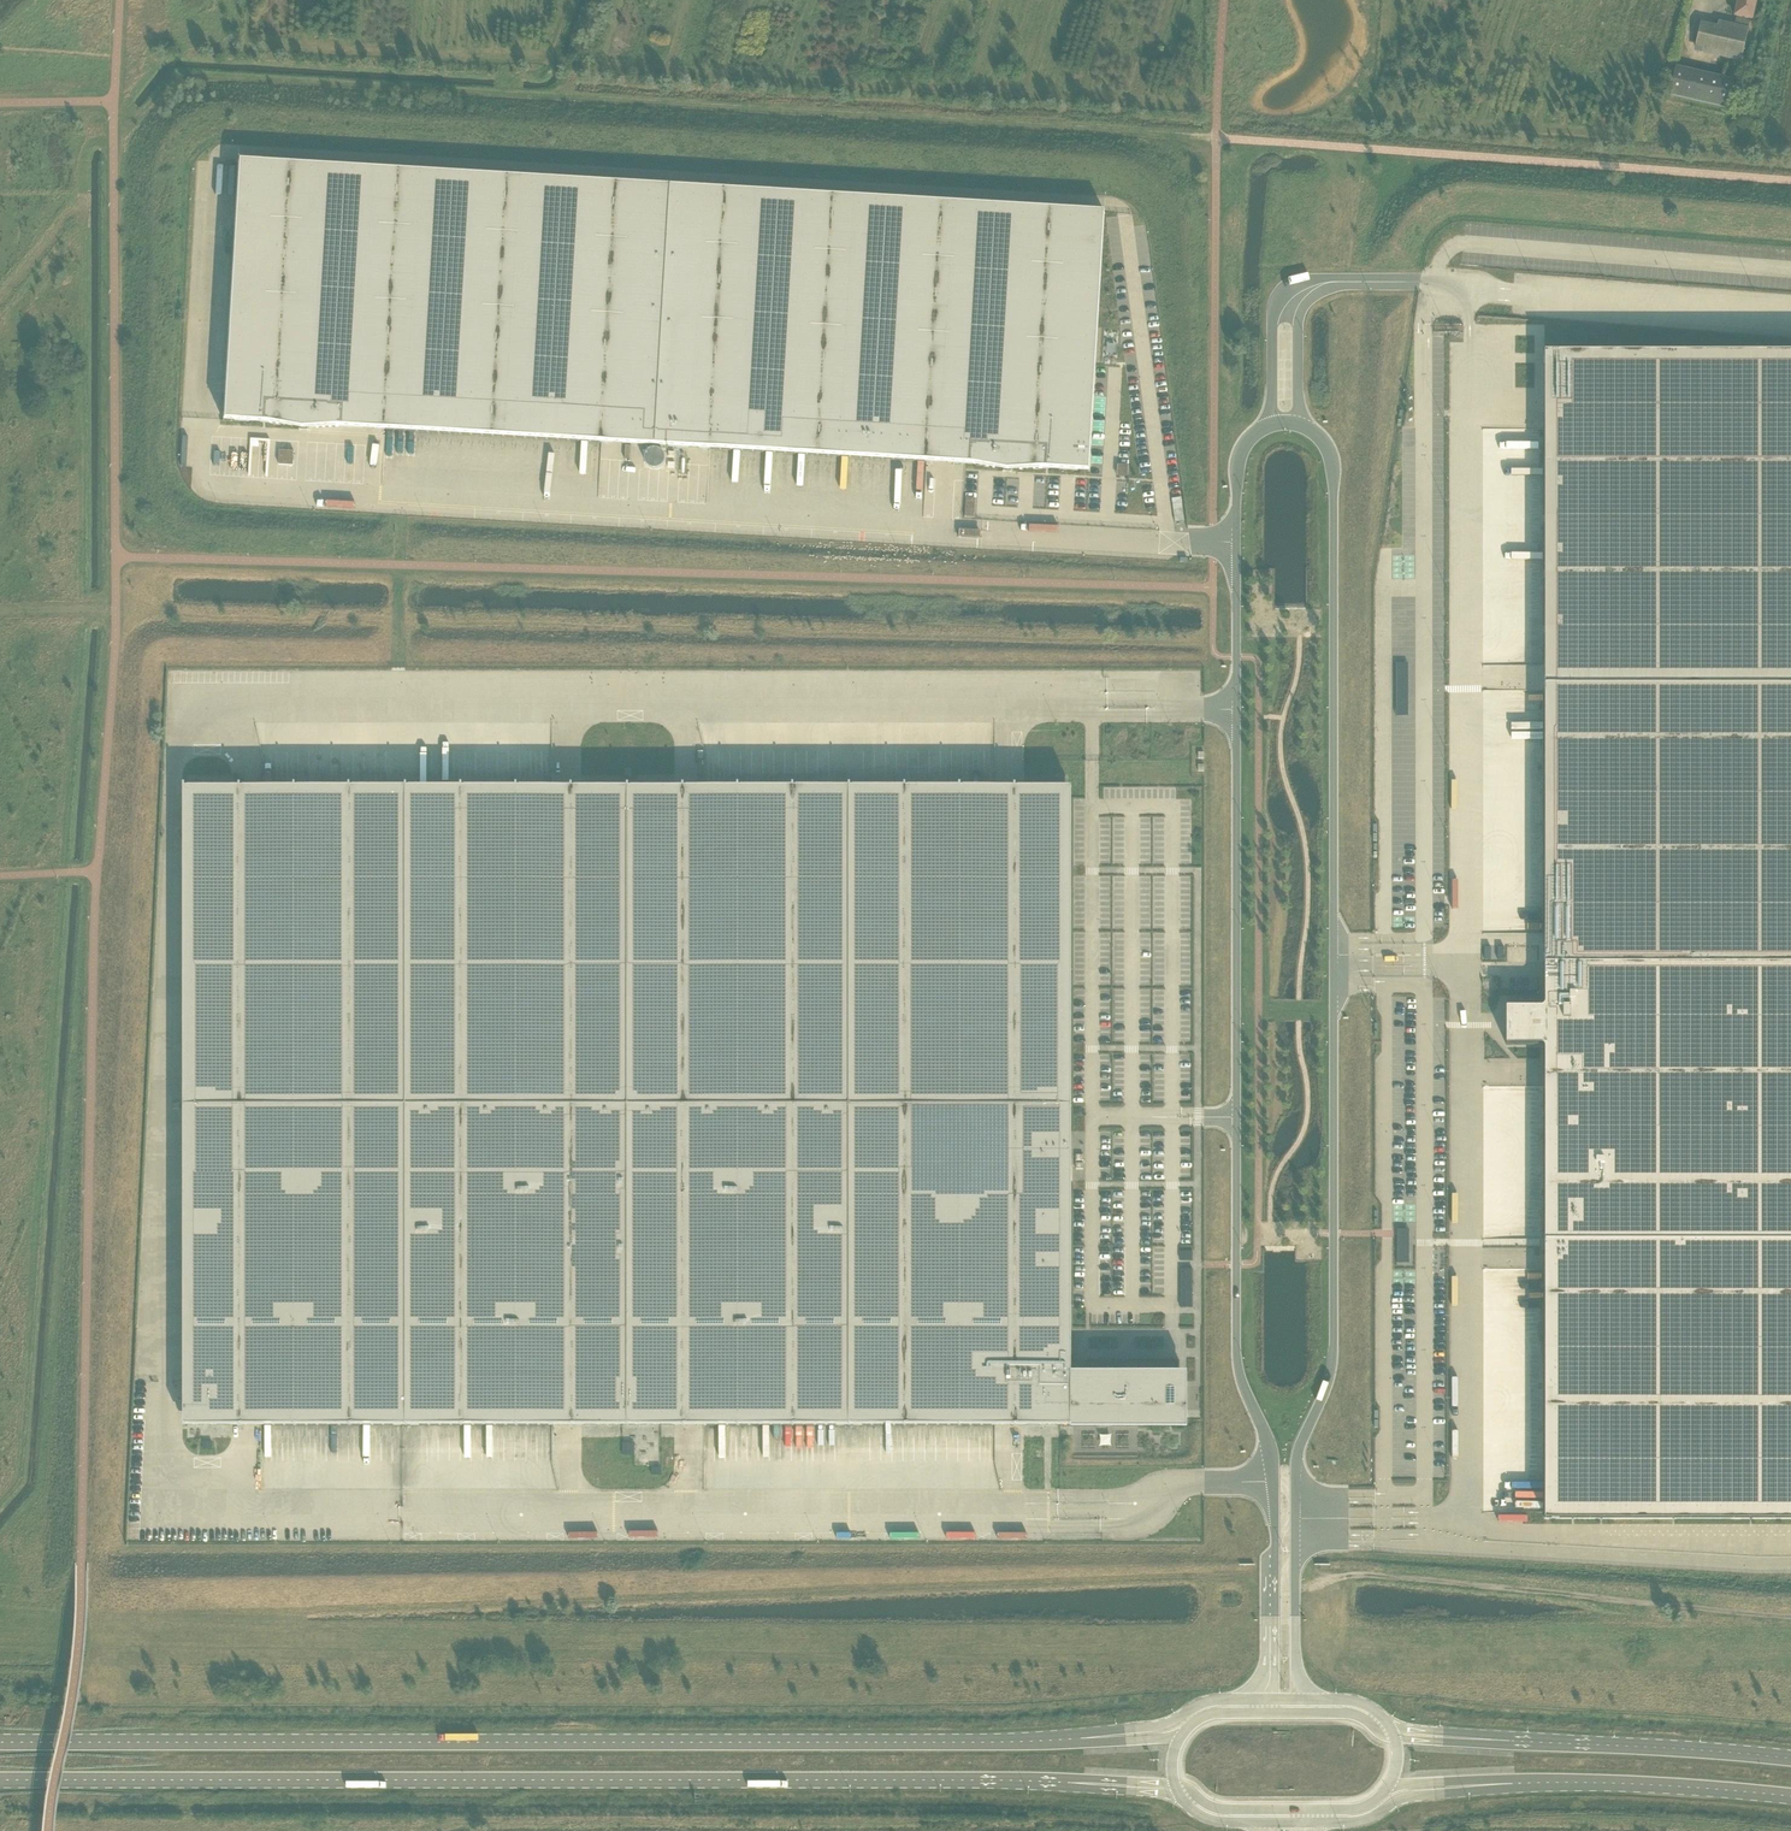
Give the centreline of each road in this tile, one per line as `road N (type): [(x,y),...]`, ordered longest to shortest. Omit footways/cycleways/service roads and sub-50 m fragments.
road 1 (unclassified): [(1299,1700),(1296,1456),(1333,1363),(1334,1113),(1331,469),(1316,435),(1299,424)]
road 2 (unclassified): [(1271,424),(1242,451),(1236,543),(1237,1361),(1271,1454),(1268,1700)]
road 3 (track): [(113,156),(162,92),(216,77),(1217,138)]
road 4 (primary): [(0,1780),(1118,1785)]
road 5 (primary): [(1105,1737),(0,1743)]
road 6 (track): [(1790,1619),(1358,1574),(1297,1588)]
road 7 (primary): [(1464,1788),(1631,1785),(1790,1799)]
road 8 (primary): [(1790,1762),(1466,1739)]
road 9 (unclassified): [(1353,281),(1290,287),(1274,315),(1271,424)]
road 10 (unclassified): [(1299,424),(1299,315),(1312,296),(1353,281)]
road 11 (primary): [(1268,1700),(1204,1702),(1170,1723),(1105,1737)]
road 12 (primary): [(1314,1821),(1365,1819),(1402,1798),(1464,1788)]
road 13 (primary): [(1395,1739),(1346,1712),(1267,1713)]
road 14 (primary): [(1174,1783),(1220,1808),(1299,1809)]

